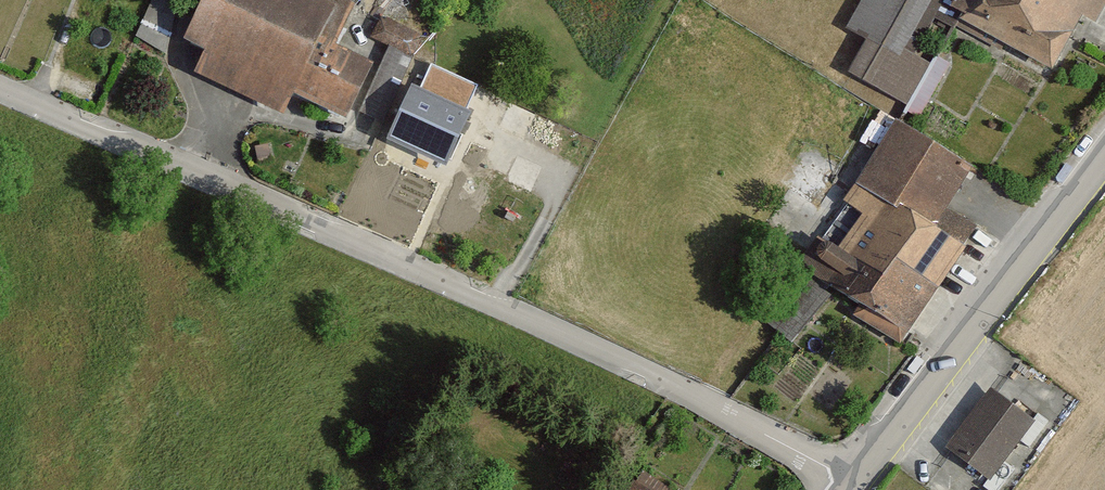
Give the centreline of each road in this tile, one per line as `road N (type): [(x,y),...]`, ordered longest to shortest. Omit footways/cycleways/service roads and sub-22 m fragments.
road 1 (residential): [(855,478),(0,88)]
road 2 (unclassified): [(855,478),(1104,153)]

